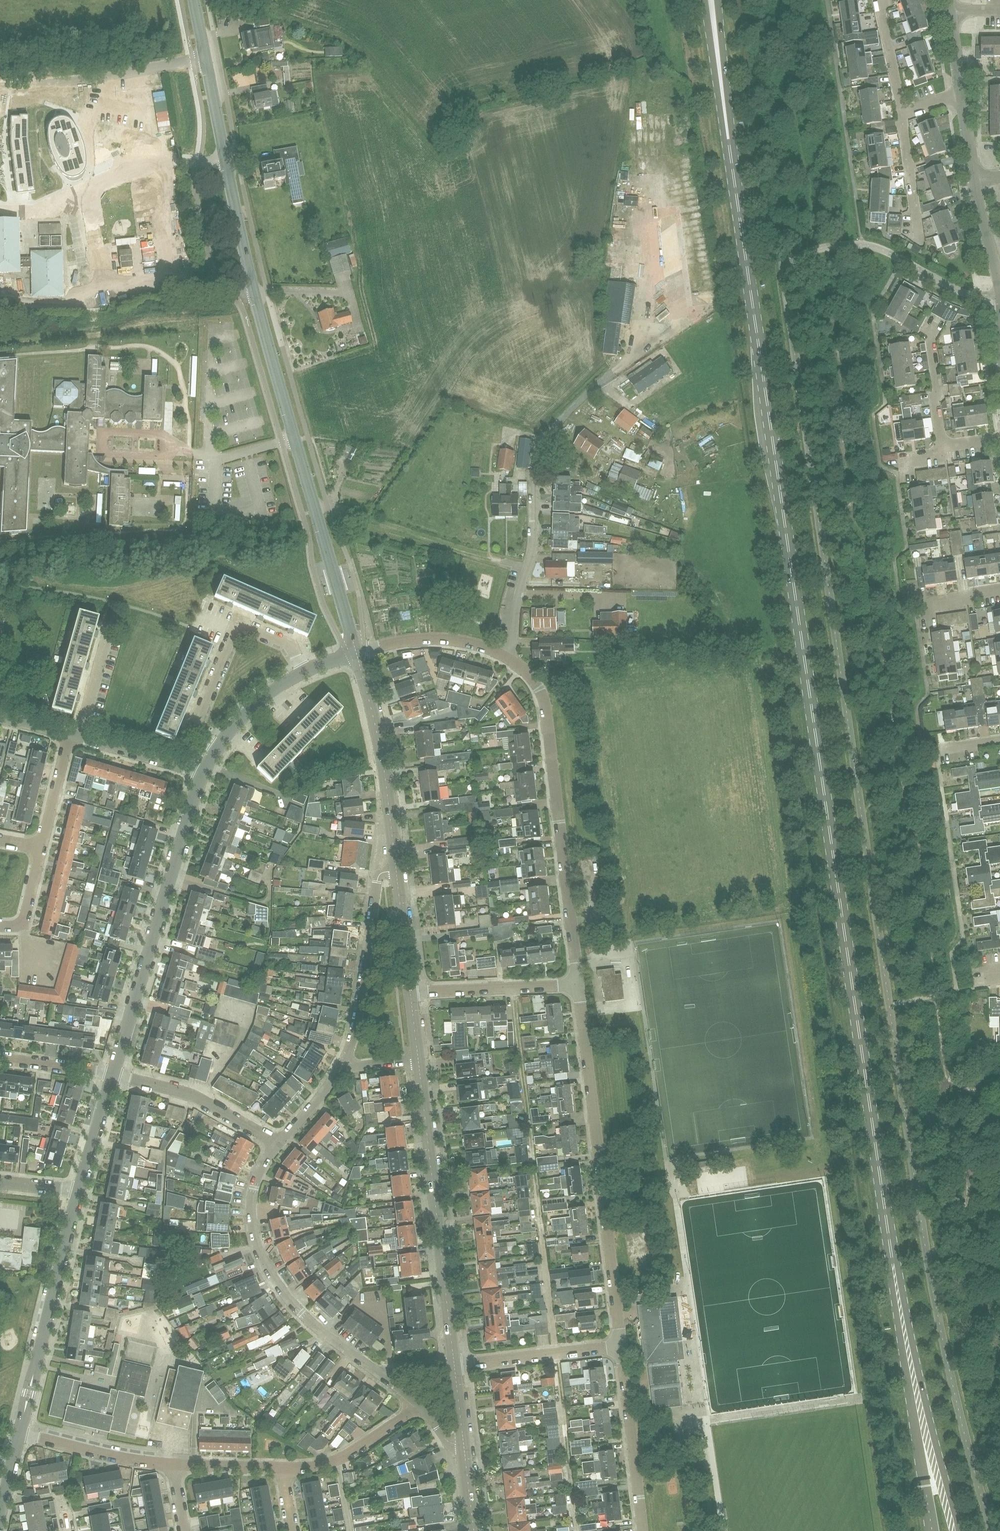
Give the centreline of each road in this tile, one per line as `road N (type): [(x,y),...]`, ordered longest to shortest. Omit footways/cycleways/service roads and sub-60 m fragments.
road 1 (primary): [(898,1287),(728,139)]
road 2 (residential): [(357,654),(268,350),(192,0)]
road 3 (residential): [(621,1347),(579,983)]
road 4 (residential): [(579,983),(542,700),(508,659)]
road 5 (residential): [(508,659),(532,551),(541,442),(612,371)]
road 6 (residential): [(114,1075),(203,770)]
road 7 (residential): [(455,1364),(416,1059)]
road 8 (residential): [(274,1147),(251,1209),(266,1261),(301,1312),(383,1374)]
road 9 (track): [(722,1530),(705,1420),(860,1398)]
road 10 (primary): [(960,1530),(898,1287)]
road 11 (residential): [(20,1434),(78,1191)]
road 12 (primary): [(898,1287),(932,1530)]
road 13 (residential): [(216,747),(195,727),(238,625),(289,645),(303,671)]
road 14 (track): [(526,569),(314,511)]
road 15 (residential): [(394,869),(381,758),(357,654)]
road 16 (residential): [(344,1064),(376,881),(394,869)]
road 17 (residential): [(643,1530),(621,1347)]
road 18 (residential): [(274,1147),(200,1098),(114,1075)]
road 19 (residential): [(409,994),(579,983)]
road 20 (residential): [(455,1364),(621,1347)]
road 21 (residential): [(20,1434),(174,1466)]
road 22 (residential): [(508,659),(435,639),(357,654)]
road 23 (residential): [(285,1468),(337,1460),(418,1406)]
road 24 (primary): [(704,0),(728,139)]
road 25 (primary): [(728,139),(718,0)]
road 26 (residential): [(203,770),(76,735)]
road 27 (residential): [(943,447),(925,341),(932,324)]
road 28 (residential): [(409,994),(394,869)]
road 29 (residential): [(915,233),(900,111)]
road 30 (residential): [(78,1191),(114,1075)]

